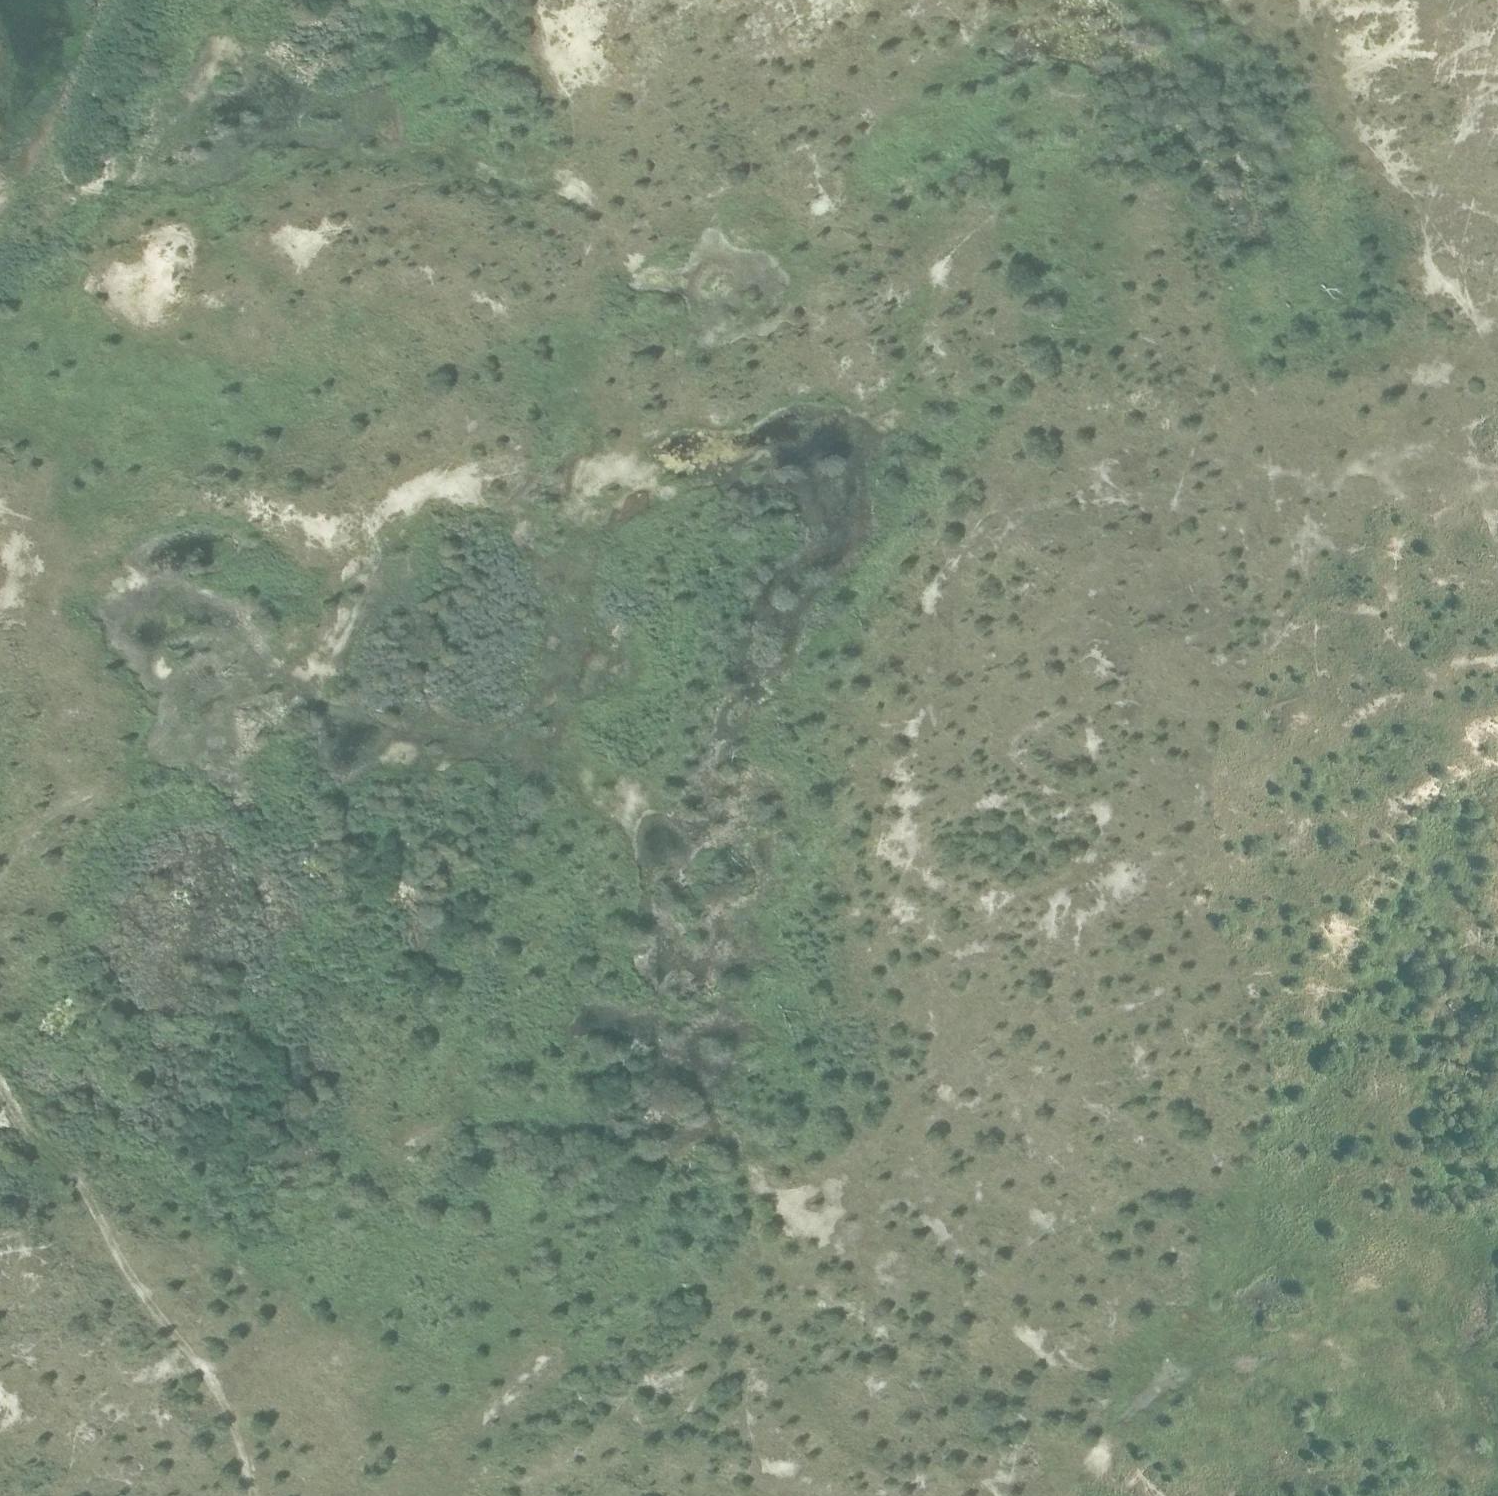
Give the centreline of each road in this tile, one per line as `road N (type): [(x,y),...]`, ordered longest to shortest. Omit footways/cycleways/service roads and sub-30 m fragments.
road 1 (track): [(254,1495),(232,1416),(204,1369),(135,1283),(84,1189),(0,1090)]

